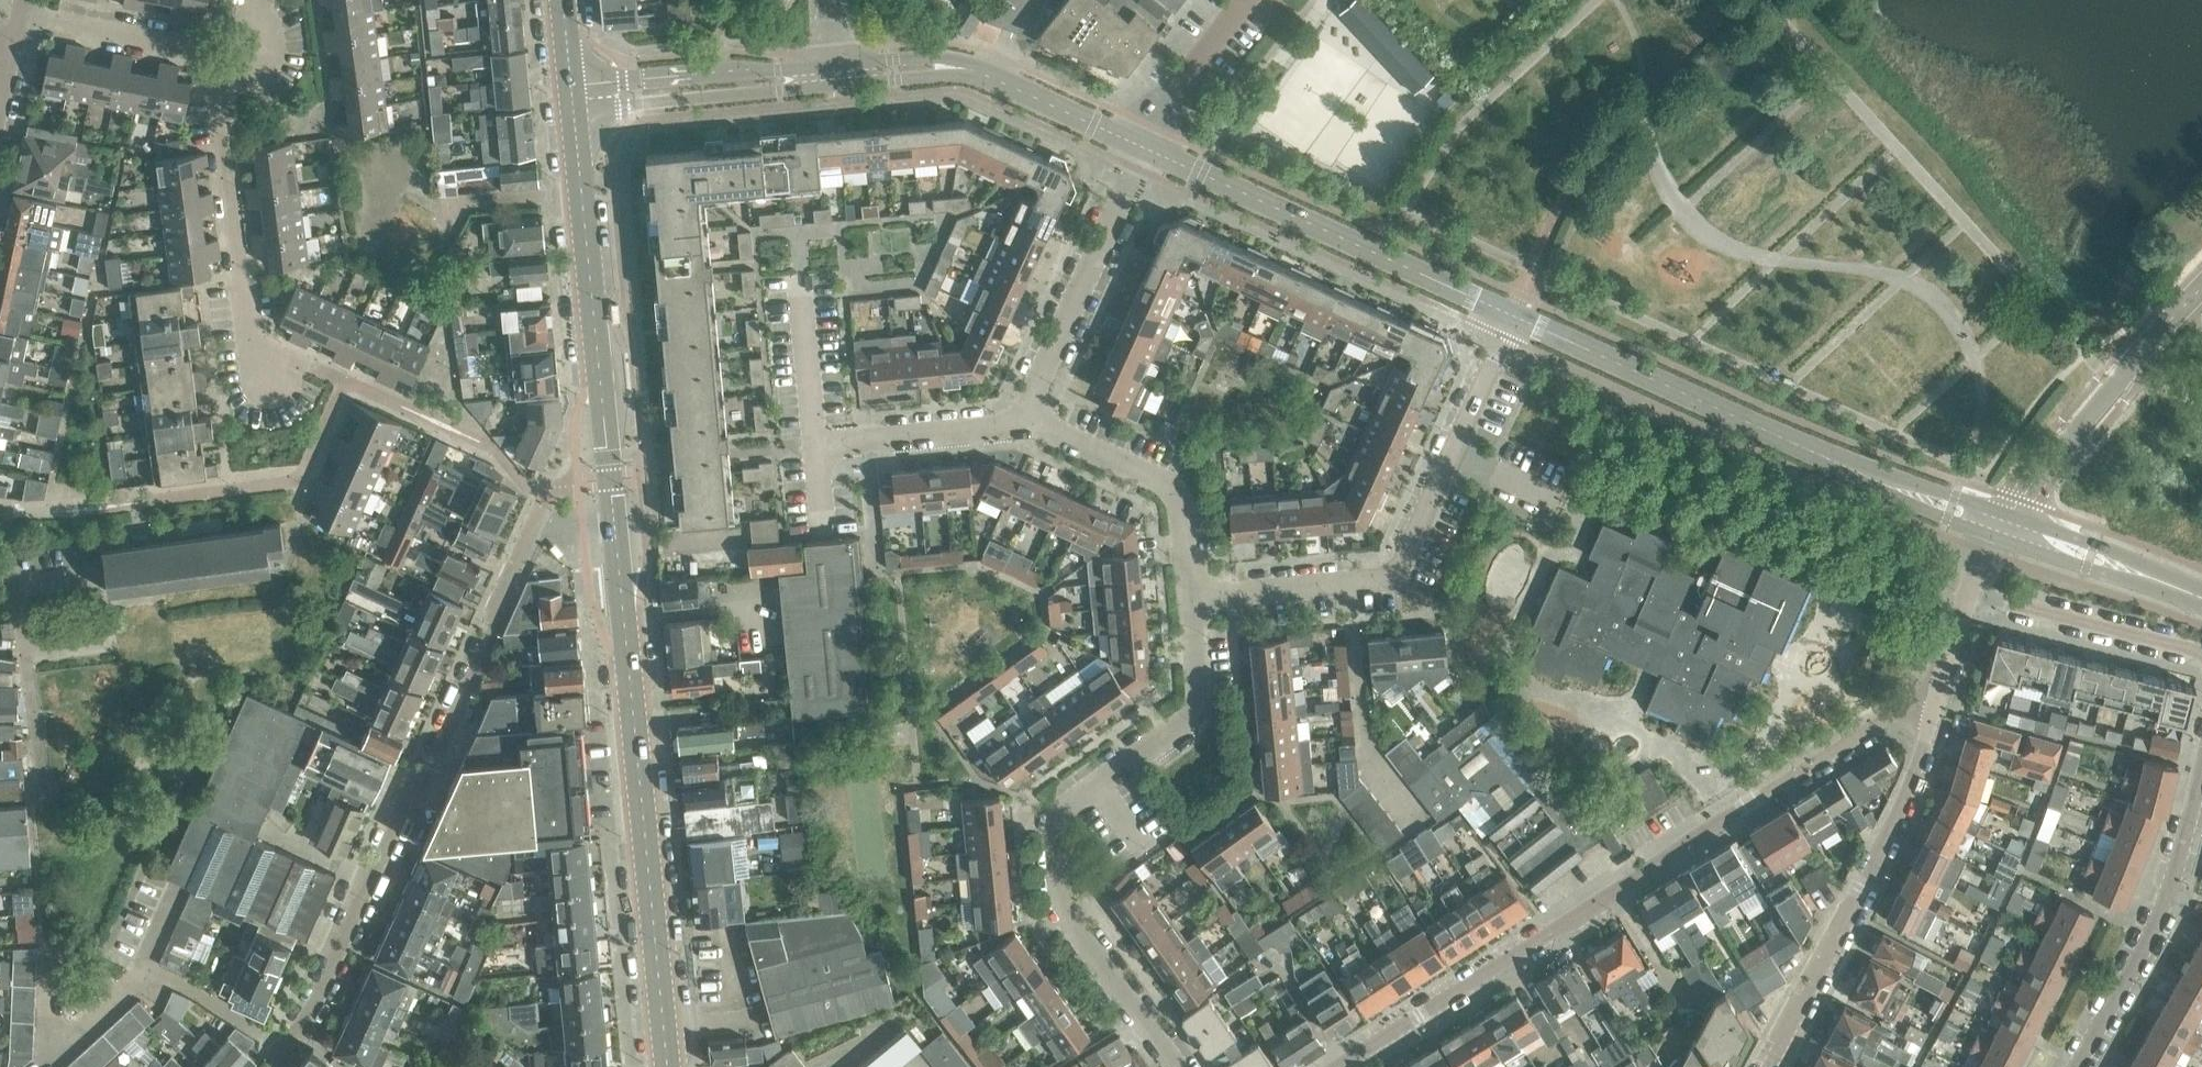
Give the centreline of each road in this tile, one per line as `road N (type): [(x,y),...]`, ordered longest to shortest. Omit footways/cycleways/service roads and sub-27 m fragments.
road 1 (residential): [(1333,1066),(1888,719),(1932,704)]
road 2 (residential): [(532,526),(490,637),(277,1066)]
road 3 (residential): [(1177,1066),(1062,907),(1055,816),(1203,701),(1199,598)]
road 4 (tertiary): [(667,1066),(613,520)]
road 5 (tertiary): [(2005,529),(1516,317)]
road 6 (residential): [(1199,598),(1393,575),(1516,317)]
road 7 (tertiary): [(613,520),(572,101)]
road 8 (tertiary): [(1516,317),(1142,147)]
road 9 (residential): [(1766,1066),(1916,777),(1932,704)]
road 10 (residential): [(312,365),(246,339),(224,145),(231,58)]
road 11 (residential): [(1019,422),(819,445),(806,313)]
road 12 (tertiary): [(1142,147),(992,76),(948,66),(830,77)]
road 13 (residential): [(2201,776),(2171,899),(2079,1066)]
road 14 (residential): [(2005,529),(2020,500),(2201,295)]
road 15 (residential): [(1019,422),(1142,147)]
road 16 (residential): [(1199,598),(1185,530),(1158,486),(1019,422)]
road 17 (tertiary): [(572,101),(830,77)]
road 18 (residential): [(1972,590),(2201,651)]
road 19 (residential): [(231,58),(18,16)]
road 20 (tertiary): [(2201,601),(2005,529)]
road 21 (unclassified): [(1142,147),(1159,106),(1245,0)]
road 22 (residential): [(1932,704),(1972,590)]

